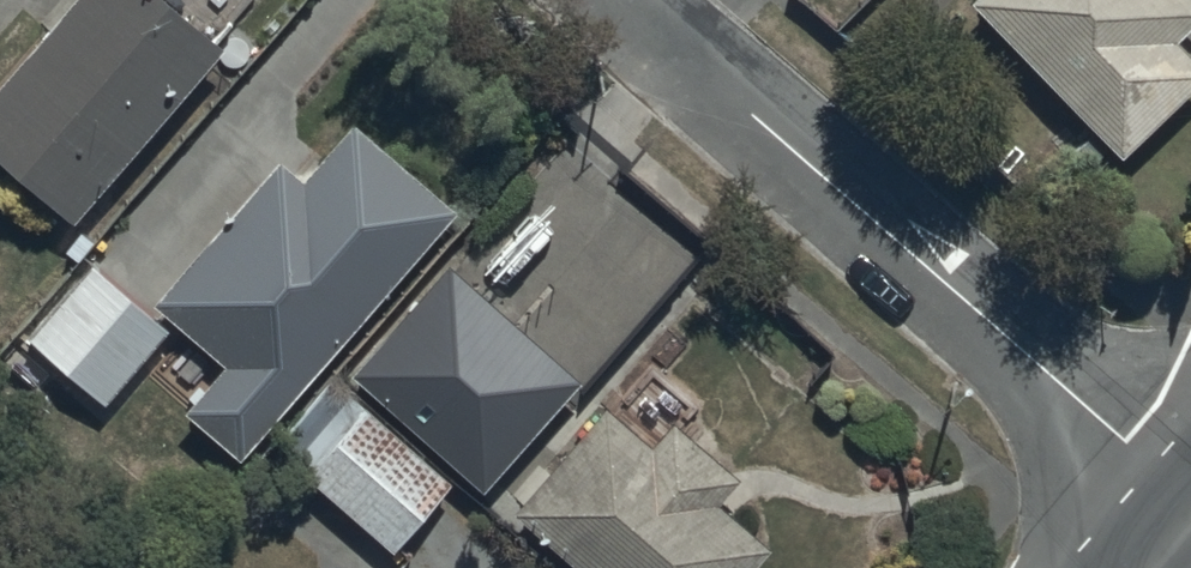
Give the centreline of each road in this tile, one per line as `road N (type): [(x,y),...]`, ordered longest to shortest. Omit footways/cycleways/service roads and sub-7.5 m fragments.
road 1 (residential): [(1190,493),(621,0)]

